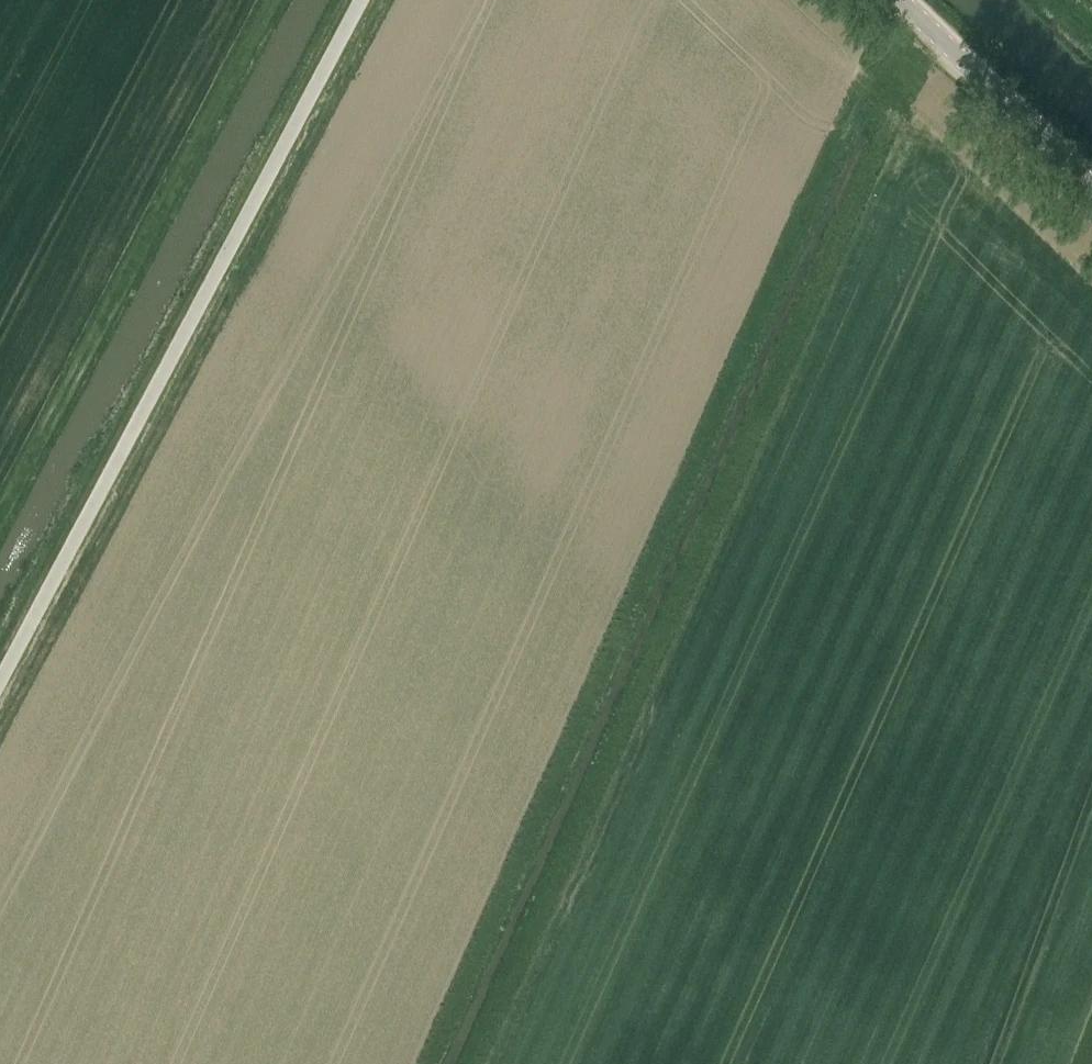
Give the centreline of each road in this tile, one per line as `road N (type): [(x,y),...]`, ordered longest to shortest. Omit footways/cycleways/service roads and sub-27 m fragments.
road 1 (tertiary): [(1091,180),(900,0)]

